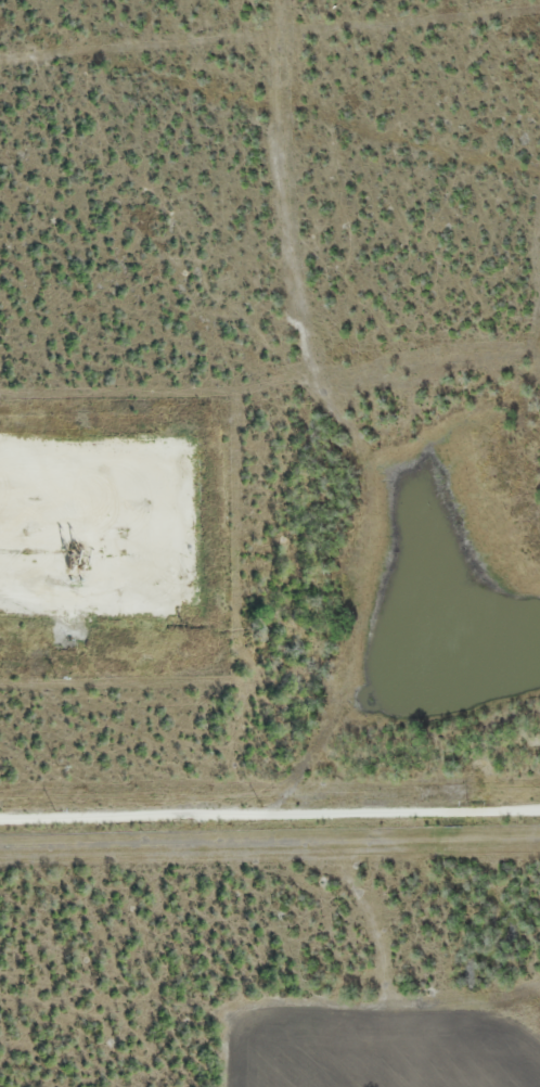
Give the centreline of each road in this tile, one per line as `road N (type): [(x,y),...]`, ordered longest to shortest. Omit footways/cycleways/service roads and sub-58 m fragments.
road 1 (residential): [(539,804),(0,813)]

